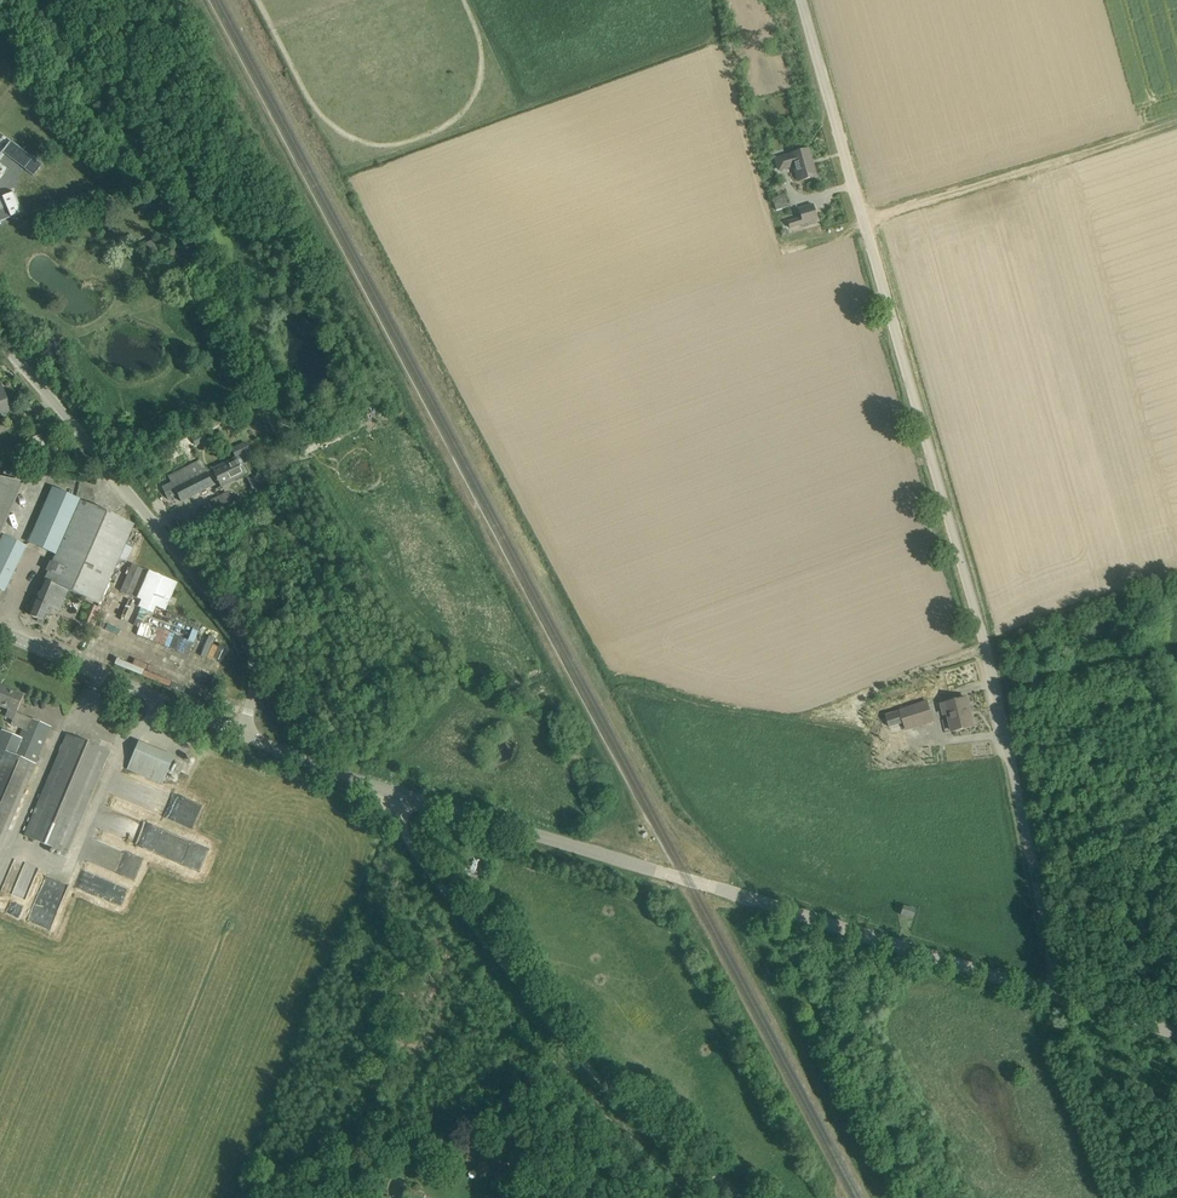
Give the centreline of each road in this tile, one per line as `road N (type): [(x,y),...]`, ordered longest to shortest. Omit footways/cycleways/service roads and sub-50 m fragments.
road 1 (unclassified): [(1062,996),(900,332),(804,0)]
road 2 (unclassified): [(1062,996),(398,793),(241,725)]
road 3 (track): [(398,793),(410,837),(502,963),(595,1069),(737,1197)]
road 4 (unclassified): [(241,725),(257,673),(250,636),(0,338)]
road 5 (track): [(1176,121),(867,220)]
road 6 (unclassified): [(241,725),(0,624)]
road 7 (unclassified): [(1062,996),(1176,1033)]

